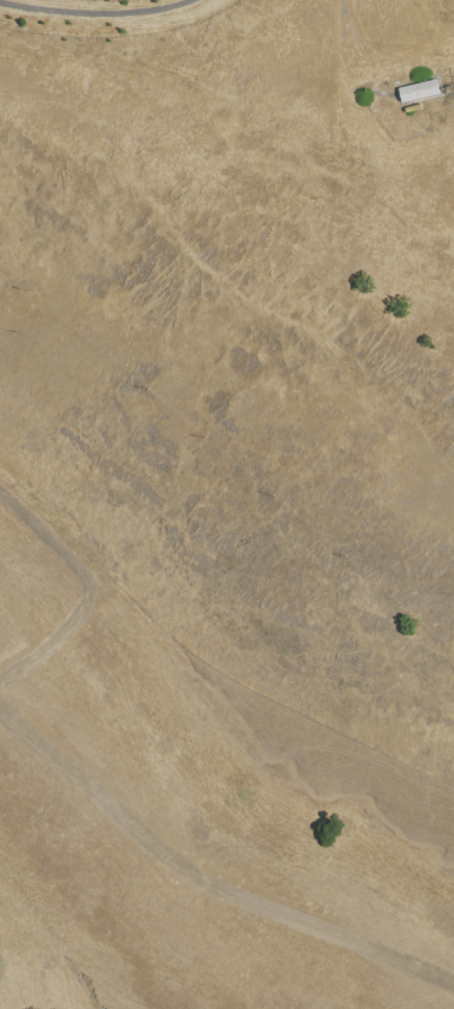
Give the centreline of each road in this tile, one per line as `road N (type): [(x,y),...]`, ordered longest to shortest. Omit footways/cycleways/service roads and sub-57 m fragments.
road 1 (track): [(168,0),(116,9),(0,1)]

